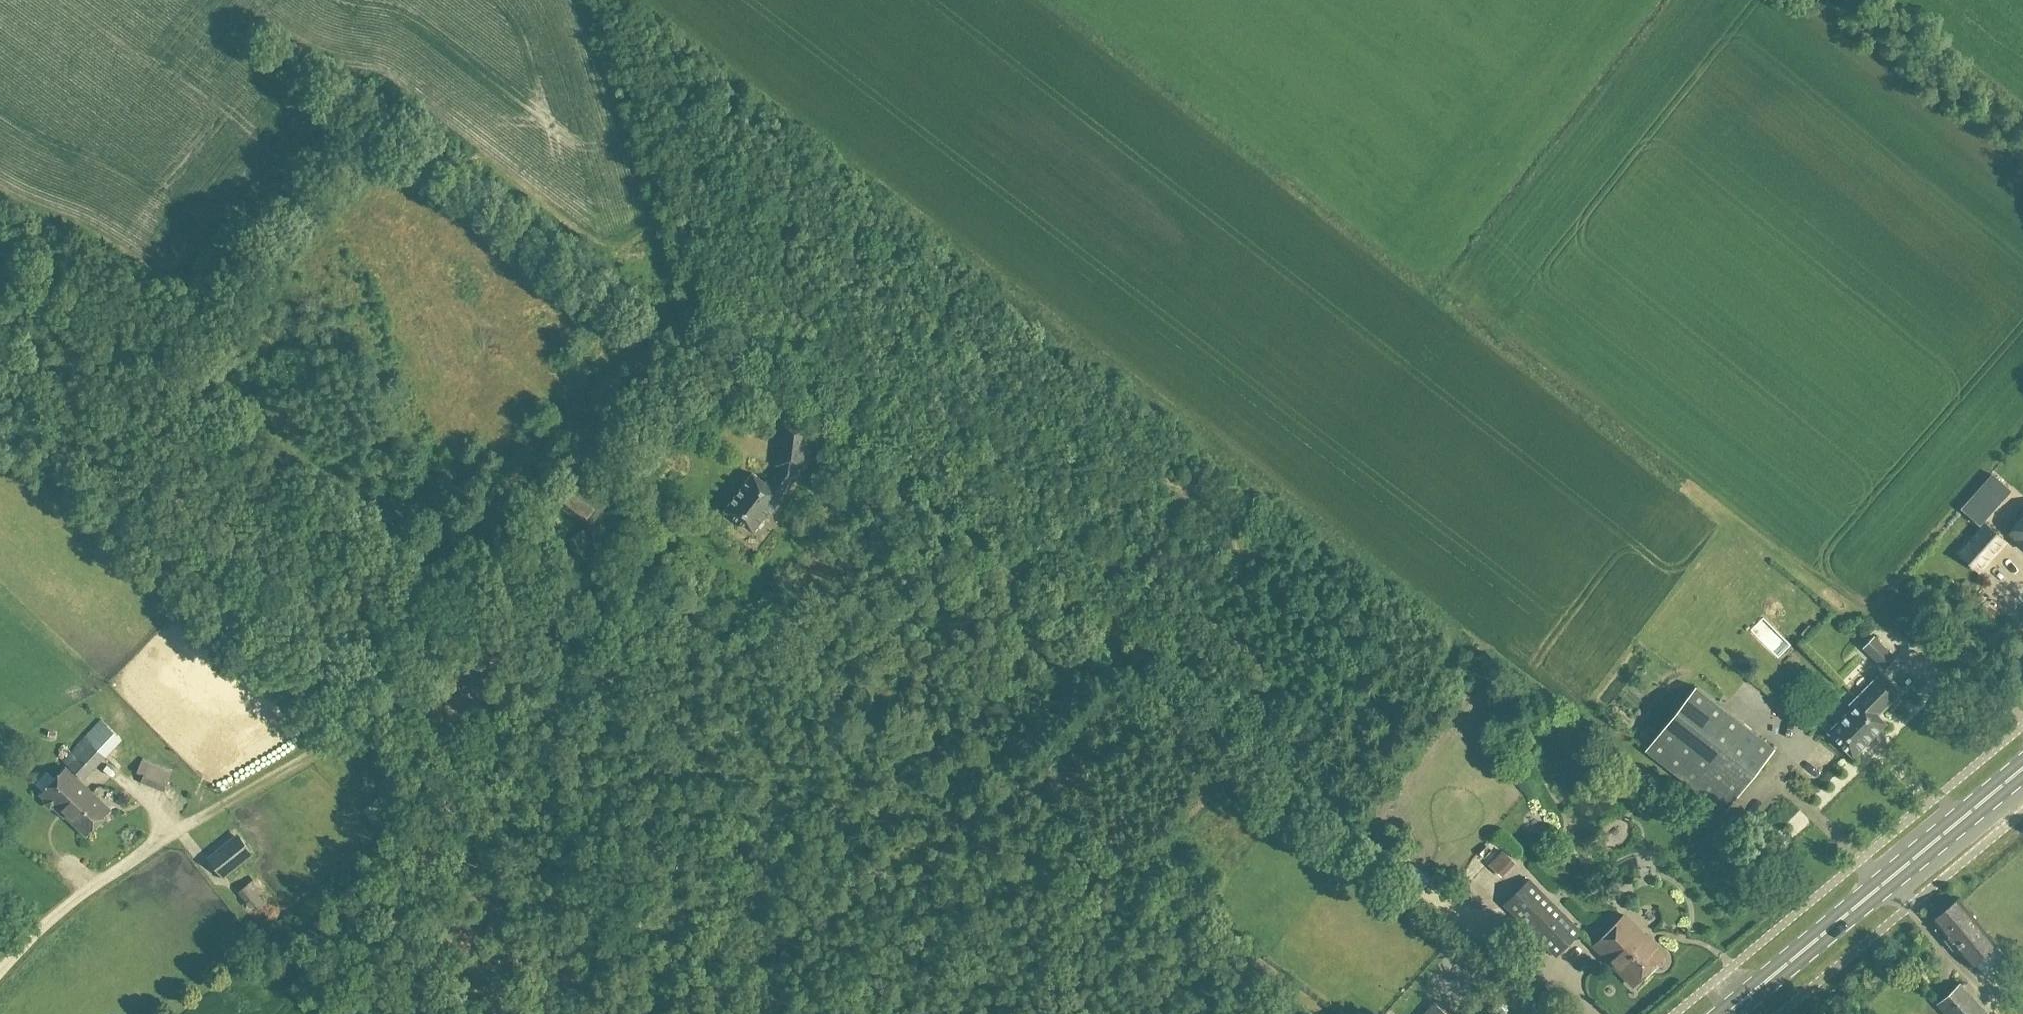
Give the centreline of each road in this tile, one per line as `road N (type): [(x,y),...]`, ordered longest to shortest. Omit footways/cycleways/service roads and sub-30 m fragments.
road 1 (primary): [(1727,1013),(2022,770)]

